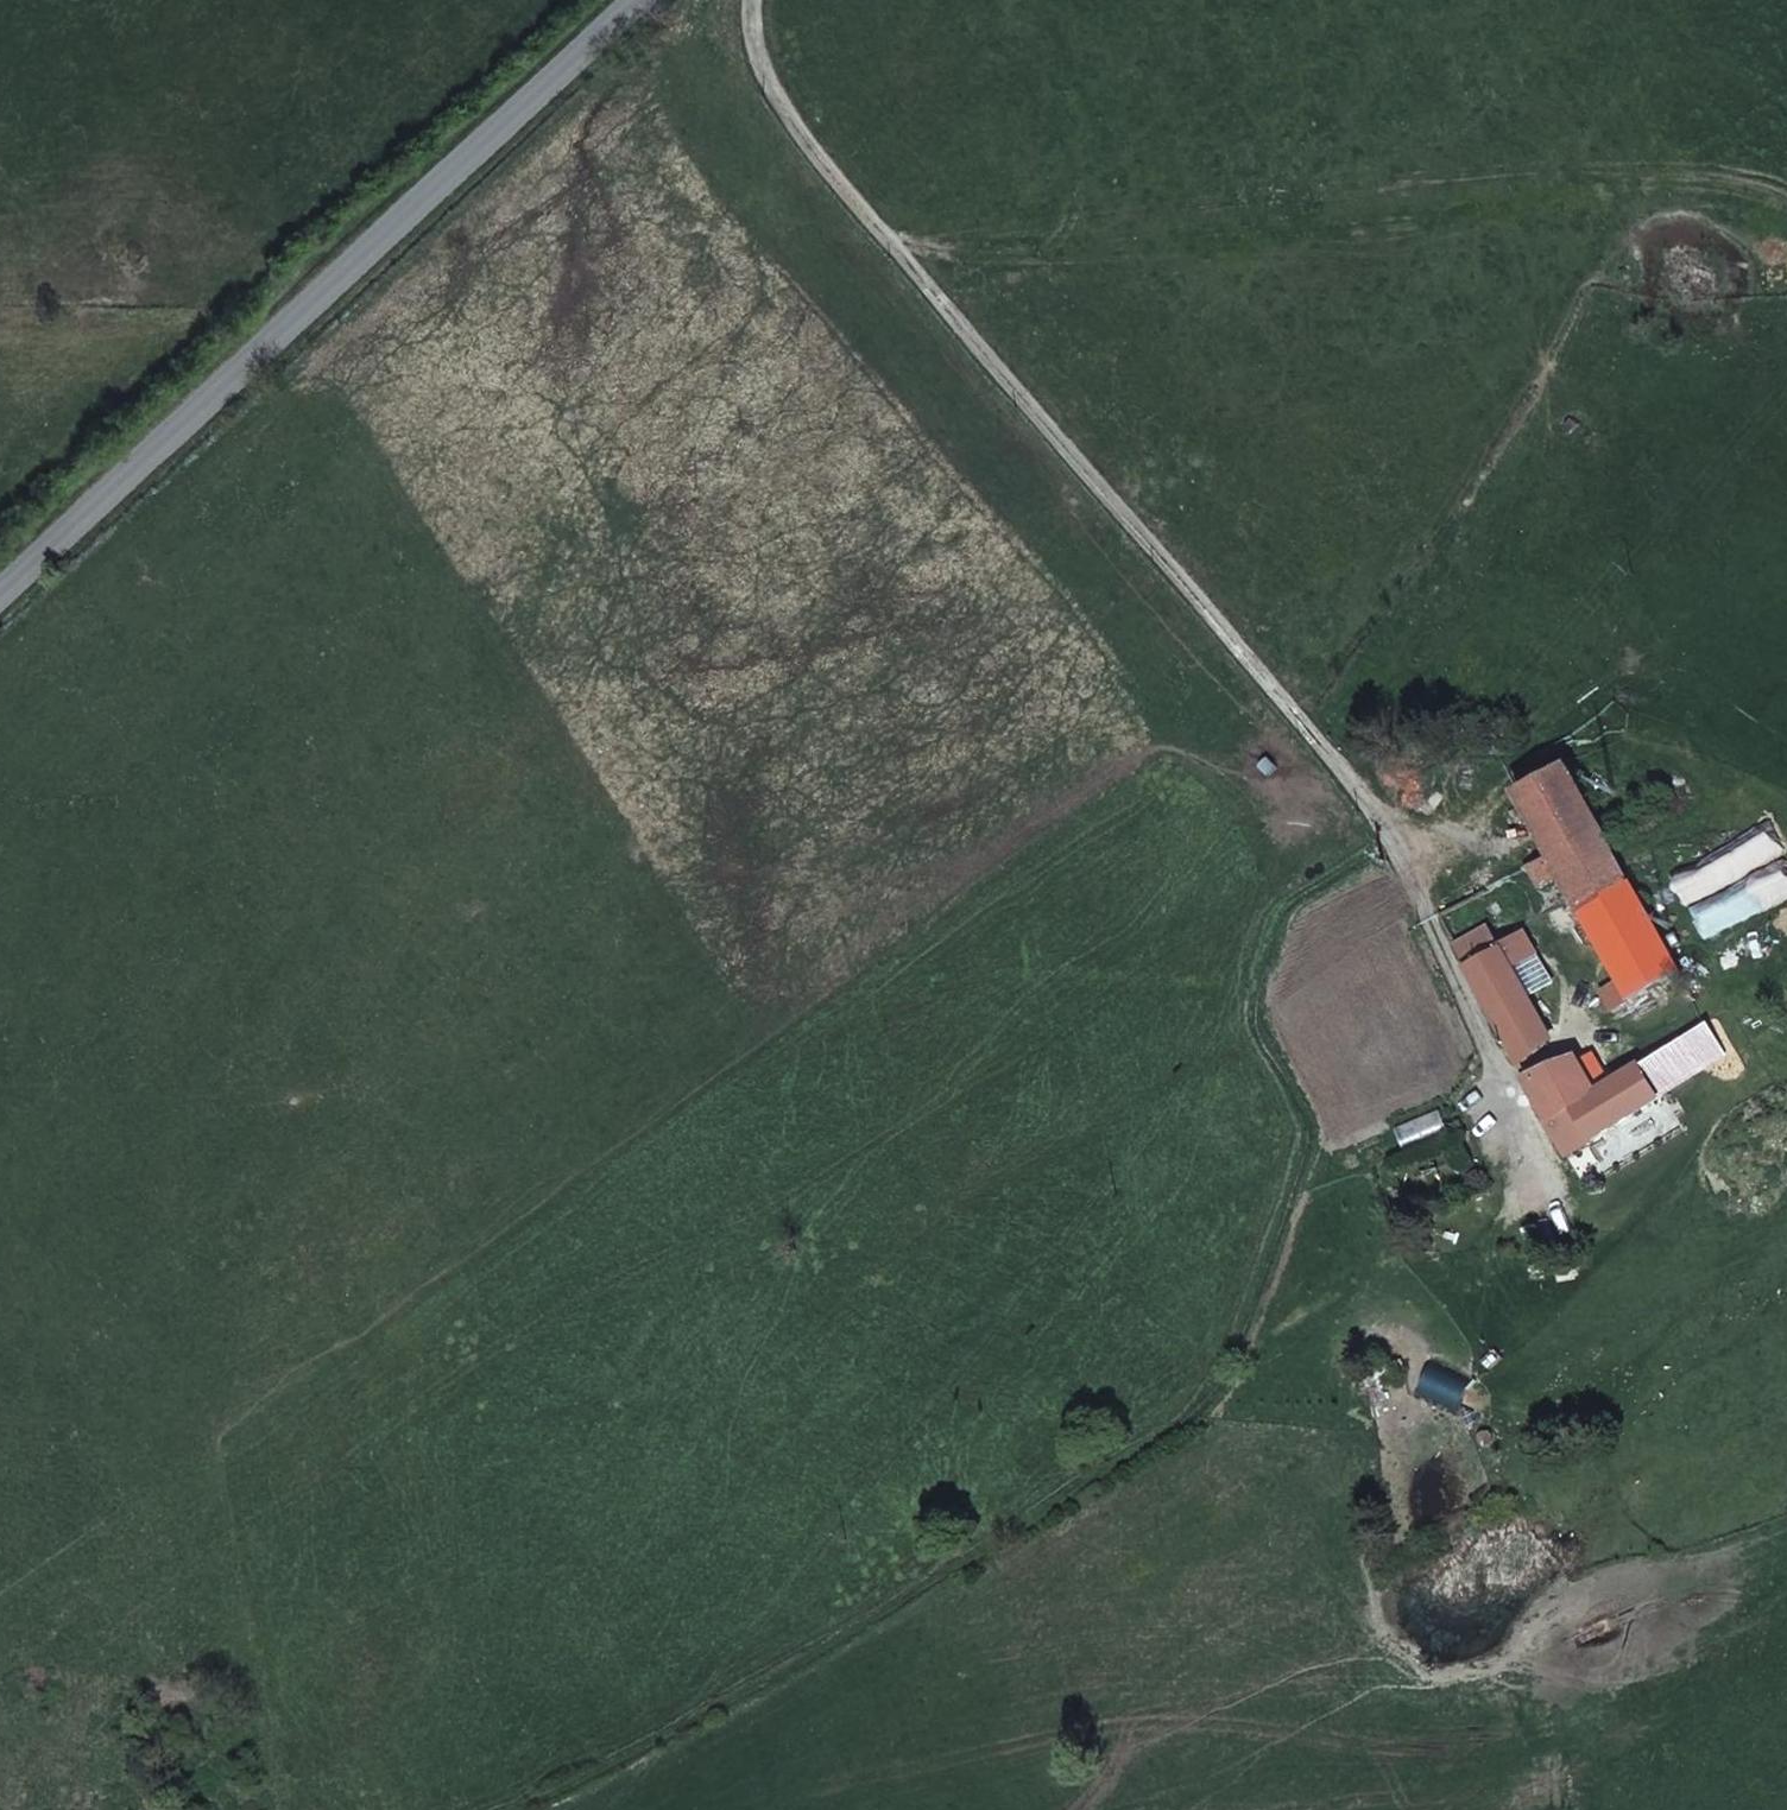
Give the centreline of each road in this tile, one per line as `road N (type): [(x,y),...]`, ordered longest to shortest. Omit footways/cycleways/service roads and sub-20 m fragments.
road 1 (unclassified): [(0,589),(628,0)]

